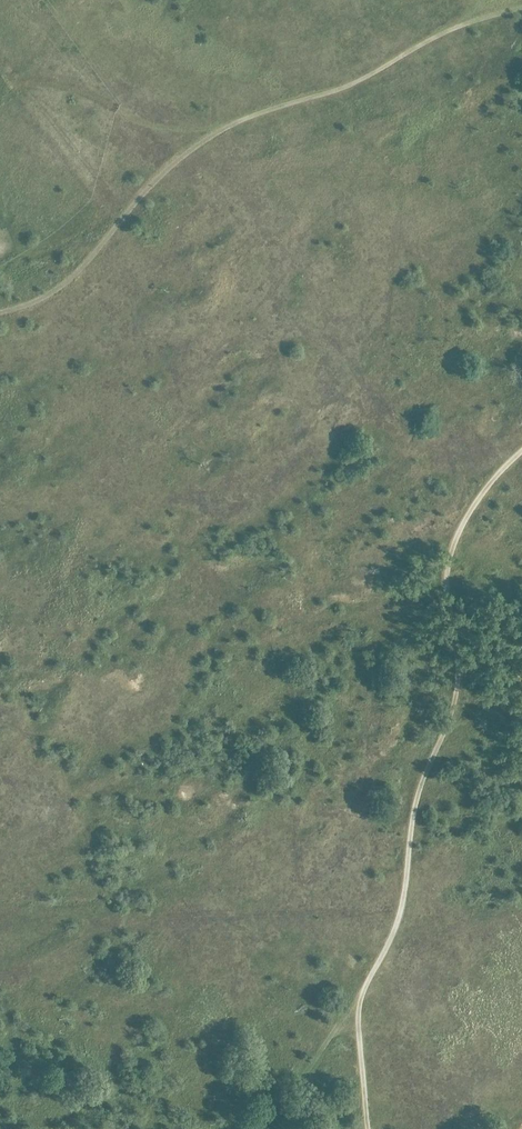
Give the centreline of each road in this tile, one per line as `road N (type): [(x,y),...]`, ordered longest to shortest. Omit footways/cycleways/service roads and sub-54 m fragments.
road 1 (track): [(0,311),(41,298),(78,270),(160,172),(200,141),(278,106),(353,84),(456,26),(521,7)]
road 2 (track): [(521,450),(491,480),(450,553),(459,683),(414,805),(397,926),(361,993)]
road 3 (track): [(51,83),(142,121),(230,125)]
road 4 (track): [(367,1128),(356,1024),(361,993)]

